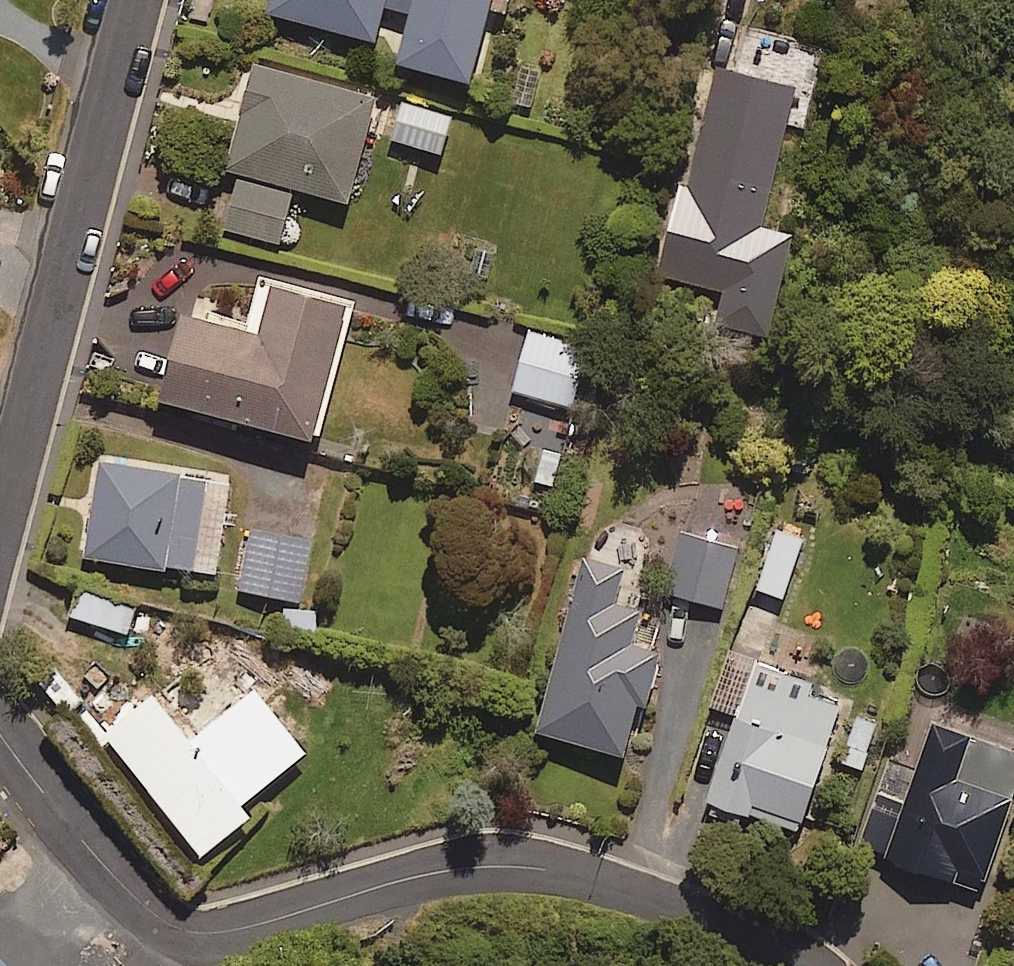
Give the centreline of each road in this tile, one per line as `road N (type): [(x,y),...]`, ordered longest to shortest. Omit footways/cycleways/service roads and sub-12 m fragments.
road 1 (unclassified): [(803,965),(660,902),(526,862),(420,875),(195,934),(150,916),(112,877),(0,722)]
road 2 (unclassified): [(0,524),(135,0)]

